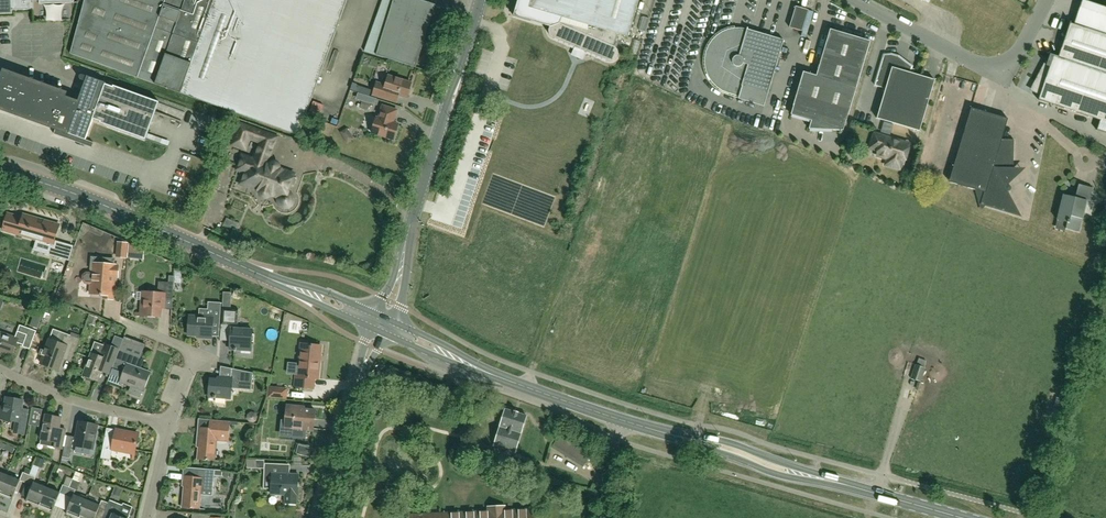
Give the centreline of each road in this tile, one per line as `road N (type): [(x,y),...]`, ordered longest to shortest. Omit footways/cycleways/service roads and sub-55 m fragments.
road 1 (primary): [(964,517),(609,416),(382,325)]
road 2 (primary): [(382,325),(76,194),(0,171)]
road 3 (unclassified): [(382,325),(481,0)]
road 4 (unclassified): [(856,0),(990,66),(1019,54),(1048,0)]
road 5 (residential): [(321,517),(382,325)]
road 6 (residential): [(170,424),(61,397),(0,371)]

